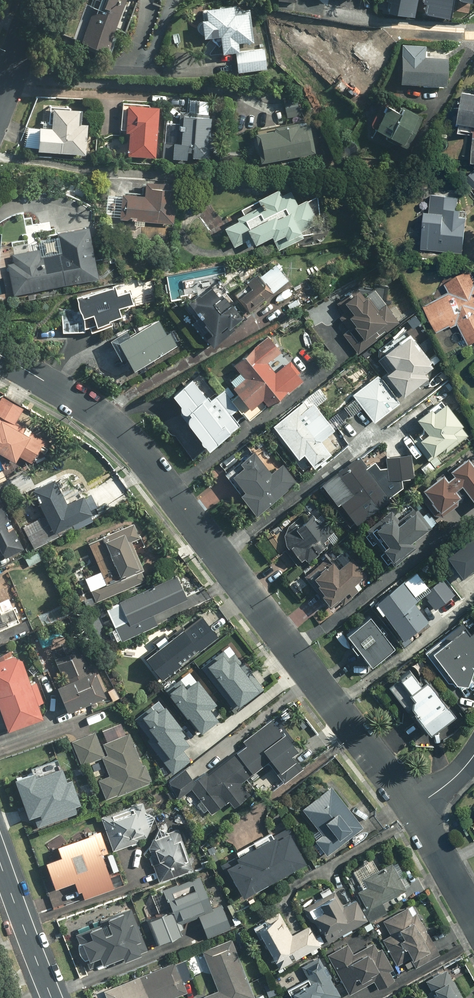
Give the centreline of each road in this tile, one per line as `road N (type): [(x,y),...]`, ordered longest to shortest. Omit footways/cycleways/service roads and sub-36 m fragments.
road 1 (residential): [(0,355),(125,432),(413,807)]
road 2 (secondary): [(0,865),(53,997)]
road 3 (residential): [(413,807),(473,917)]

